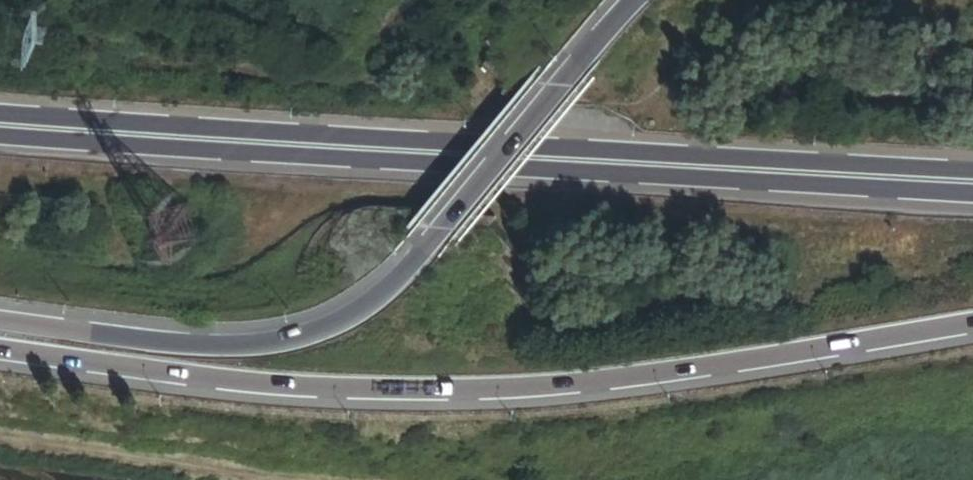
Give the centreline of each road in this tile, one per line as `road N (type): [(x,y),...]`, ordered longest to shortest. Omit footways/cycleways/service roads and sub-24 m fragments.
road 1 (motorway): [(0,351),(220,382),(462,392),(684,373),(972,325)]
road 2 (trunk): [(638,0),(434,232),(338,316),(275,337),(187,342),(0,317)]
road 3 (primary): [(749,171),(0,123)]
road 4 (motorway): [(749,171),(972,191)]
road 5 (trunk): [(972,176),(749,171)]

